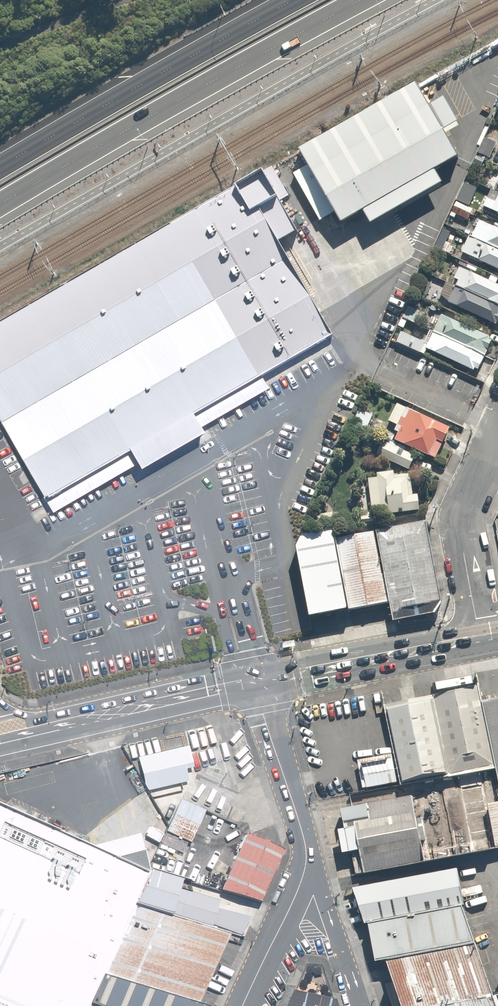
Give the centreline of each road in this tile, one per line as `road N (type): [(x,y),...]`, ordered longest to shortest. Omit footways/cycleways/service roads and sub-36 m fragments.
road 1 (trunk): [(364,0),(0,208)]
road 2 (trunk): [(0,165),(297,0)]
road 3 (secondary): [(255,685),(0,740)]
road 4 (secondary): [(481,639),(255,685)]
road 5 (residential): [(481,639),(463,524),(497,435)]
road 6 (tertiary): [(308,841),(297,895),(244,1005)]
road 7 (unclassified): [(308,841),(362,1005)]
road 8 (tertiary): [(255,685),(308,841)]

